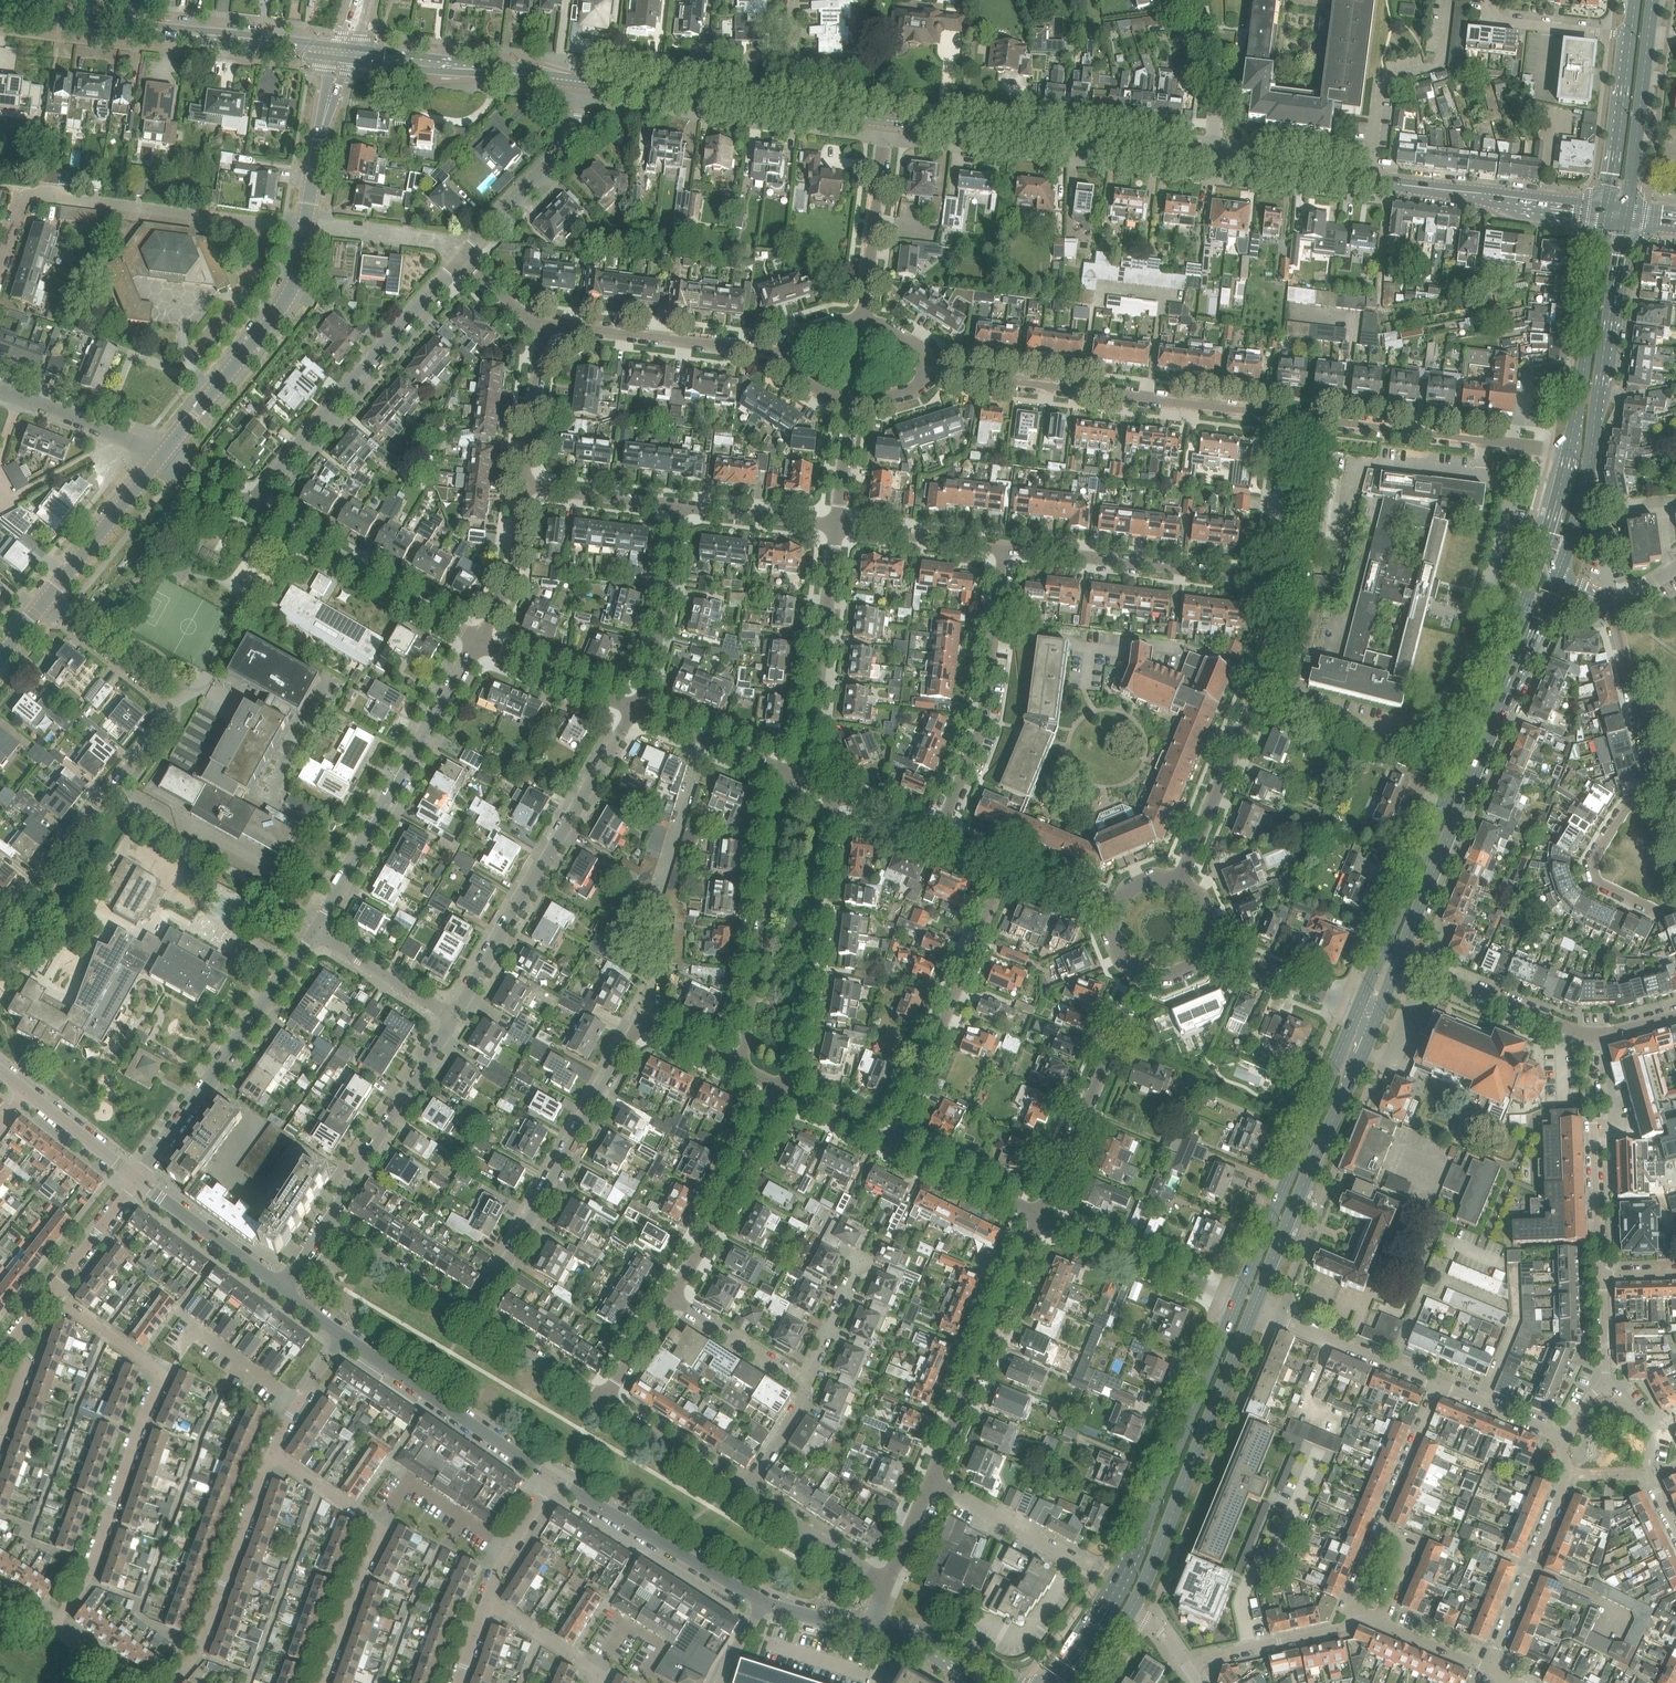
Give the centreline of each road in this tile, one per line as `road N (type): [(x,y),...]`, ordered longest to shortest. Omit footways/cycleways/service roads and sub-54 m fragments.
road 1 (secondary): [(1539,564),(1357,1010)]
road 2 (secondary): [(1237,1300),(1126,1568),(1052,1682)]
road 3 (secondary): [(1399,959),(1559,575)]
road 4 (residential): [(1303,418),(924,369)]
road 5 (secondary): [(1559,575),(1590,462),(1627,217)]
road 6 (residential): [(454,1019),(635,709)]
road 7 (residential): [(476,1316),(634,1033),(653,1024)]
road 8 (tertiary): [(338,52),(0,10)]
road 9 (residential): [(0,241),(16,199),(28,194),(305,227)]
road 10 (residential): [(249,507),(460,257)]
road 11 (secondary): [(1130,1612),(1253,1309)]
road 12 (tertiary): [(886,120),(1209,161)]
road 13 (residential): [(1178,885),(1267,665),(1280,581)]
road 14 (residential): [(321,921),(479,642)]
road 15 (secondary): [(1253,1309),(1375,1017)]
road 16 (secondary): [(1357,1010),(1237,1300)]
road 17 (residential): [(139,1180),(315,931)]
road 18 (residential): [(743,1068),(781,769)]
road 19 (residential): [(785,1089),(832,792)]
road 20 (residential): [(892,1143),(1008,866)]
road 21 (residential): [(938,836),(982,729),(1006,547)]
road 22 (residential): [(930,1481),(1041,1216)]
road 23 (unclassified): [(161,457),(291,296),(305,227)]
road 24 (residential): [(1280,581),(1006,547)]
road 25 (residential): [(53,1627),(85,1582),(161,1376)]
road 26 (residential): [(1569,453),(1303,418)]
road 27 (residential): [(479,642),(249,507)]
road 28 (residential): [(1041,1216),(1143,971)]
road 29 (residential): [(44,603),(162,700),(159,731),(112,791)]
road 30 (residential): [(802,778),(837,525)]
road 31 (residential): [(556,1477),(344,1337)]
road 32 (residential): [(790,353),(542,322)]
road 33 (residential): [(173,1682),(201,1646),(272,1455)]
road 34 (unclassified): [(321,921),(173,841),(112,791)]
road 35 (residential): [(1565,1439),(1568,1472),(1489,1669)]
road 36 (residential): [(765,1604),(556,1477)]
road 37 (secondary): [(1605,215),(1569,453)]
road 38 (residential): [(1599,1275),(1591,1036)]
road 39 (residential): [(328,1220),(454,1019)]
road 40 (residential): [(672,1297),(785,1089)]
road 41 (residential): [(1252,1649),(1242,1602),(1253,1576),(1270,1569),(1319,1451)]
road 42 (residential): [(460,257),(576,138),(585,83)]
road 43 (secondary): [(1627,217),(1657,0)]
road 44 (residential): [(1237,1300),(1041,1216)]
road 45 (tertiary): [(562,81),(353,53)]
road 46 (residential): [(635,709),(660,629),(679,506)]
road 47 (unclassified): [(862,326),(886,120)]
road 48 (residential): [(1591,1036),(1399,959)]
road 49 (residential): [(1661,797),(1624,808),(1593,867),(1601,883),(1659,912),(1675,907)]
road 50 (residential): [(1439,1385),(1253,1309)]
road 51 (residential): [(1660,794),(1617,601)]
road 52 (unclassified): [(44,603),(161,457)]
road 53 (residential): [(161,1376),(195,1330),(296,1406)]
road 54 (residential): [(1090,1569),(930,1481)]
road 55 (residential): [(650,912),(708,739)]
road 56 (residential): [(284,1288),(139,1180)]
road 57 (secondary): [(1628,36),(1605,215)]
road 58 (residential): [(112,791),(0,930)]
road 59 (residential): [(476,1316),(328,1220)]
road 60 (residential): [(161,457),(0,392)]
road 61 (residential): [(379,1528),(410,1483),(508,1549)]
road 62 (residential): [(1006,547),(837,525)]
road 63 (residential): [(635,709),(479,642)]
road 64 (residential): [(886,1586),(746,1491)]
road 65 (residential): [(746,1491),(604,1400)]
road 66 (residential): [(1357,1010),(1202,944)]
road 67 (residential): [(1041,1216),(892,1143)]
road 68 (residential): [(524,486),(542,322)]
road 69 (residential): [(320,1682),(379,1528)]
road 70 (residential): [(1280,581),(1303,418)]
road 71 (residential): [(454,1019),(315,931)]
road 72 (residential): [(479,642),(512,574),(524,486)]
road 73 (residential): [(1209,161),(1212,97),(1192,0)]
road 74 (tertiary): [(1605,215),(1444,190)]
road 75 (tertiary): [(585,83),(745,104)]
road 76 (tertiary): [(1209,161),(1368,180)]
road 77 (residential): [(837,525),(679,506)]
road 78 (residential): [(803,1384),(672,1297)]
road 79 (residential): [(679,506),(524,486)]
road 80 (residential): [(1379,1529),(1439,1385)]
road 81 (unclassified): [(1628,36),(1505,23),(1492,17),(1490,0)]
road 82 (residential): [(604,1400),(476,1316)]
road 83 (residential): [(448,247),(305,227)]
road 84 (residential): [(139,1180),(26,1092)]
road 85 (residential): [(51,1292),(139,1180)]
road 86 (tertiary): [(745,104),(886,120)]
road 87 (residential): [(599,1682),(597,1672),(488,1601)]
road 88 (residential): [(161,1376),(51,1292)]
road 89 (residential): [(1565,1439),(1439,1385)]
road 90 (residential): [(803,1384),(860,1264)]
road 91 (residential): [(1017,1682),(949,1646),(895,1638)]
road 92 (residential): [(379,1528),(272,1455)]
road 93 (residential): [(837,525),(852,399)]
road 94 (unclassified): [(305,227),(329,103)]
road 95 (residential): [(746,1491),(803,1401),(803,1384)]
road 96 (residential): [(604,1400),(672,1297)]
road 97 (residential): [(892,1143),(785,1089)]

